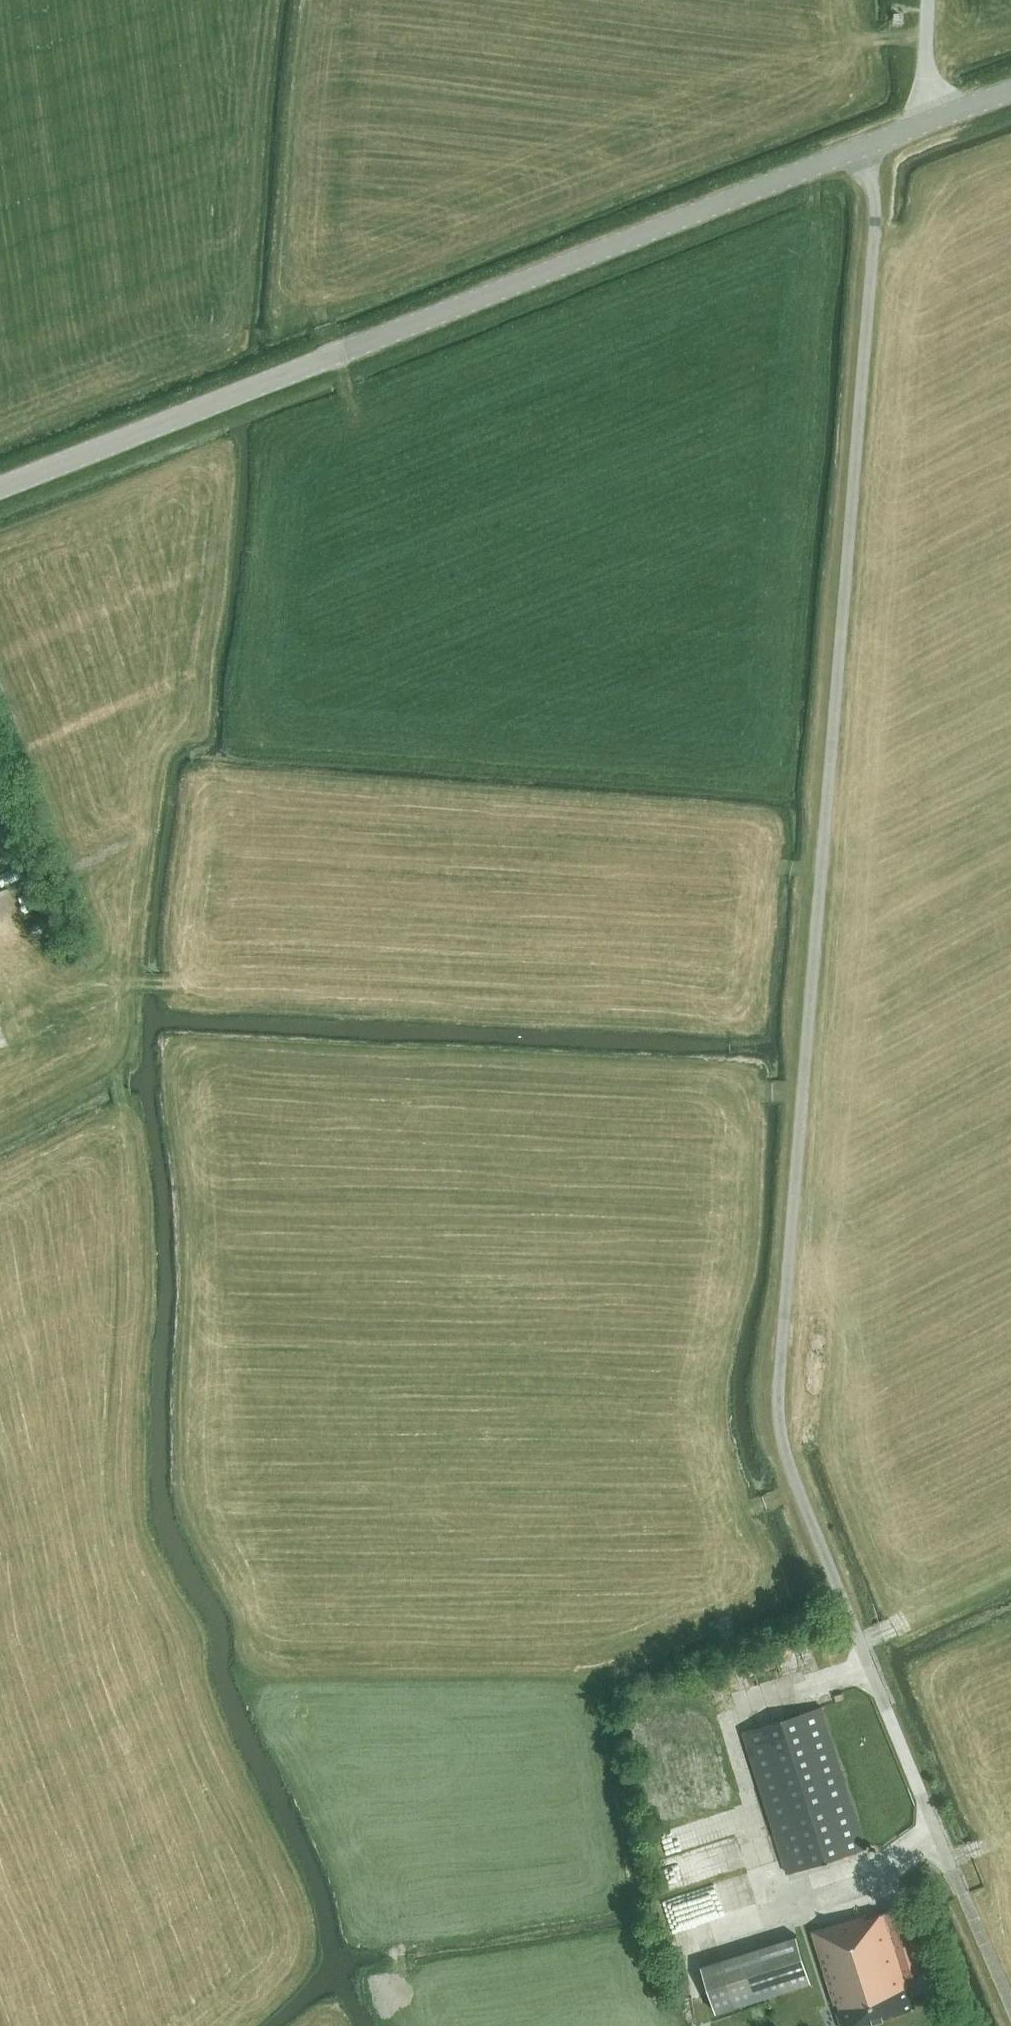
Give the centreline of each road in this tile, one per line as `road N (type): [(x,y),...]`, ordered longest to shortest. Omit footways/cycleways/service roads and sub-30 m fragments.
road 1 (tertiary): [(0,489),(1010,93)]
road 2 (track): [(930,1824),(1010,2016)]

